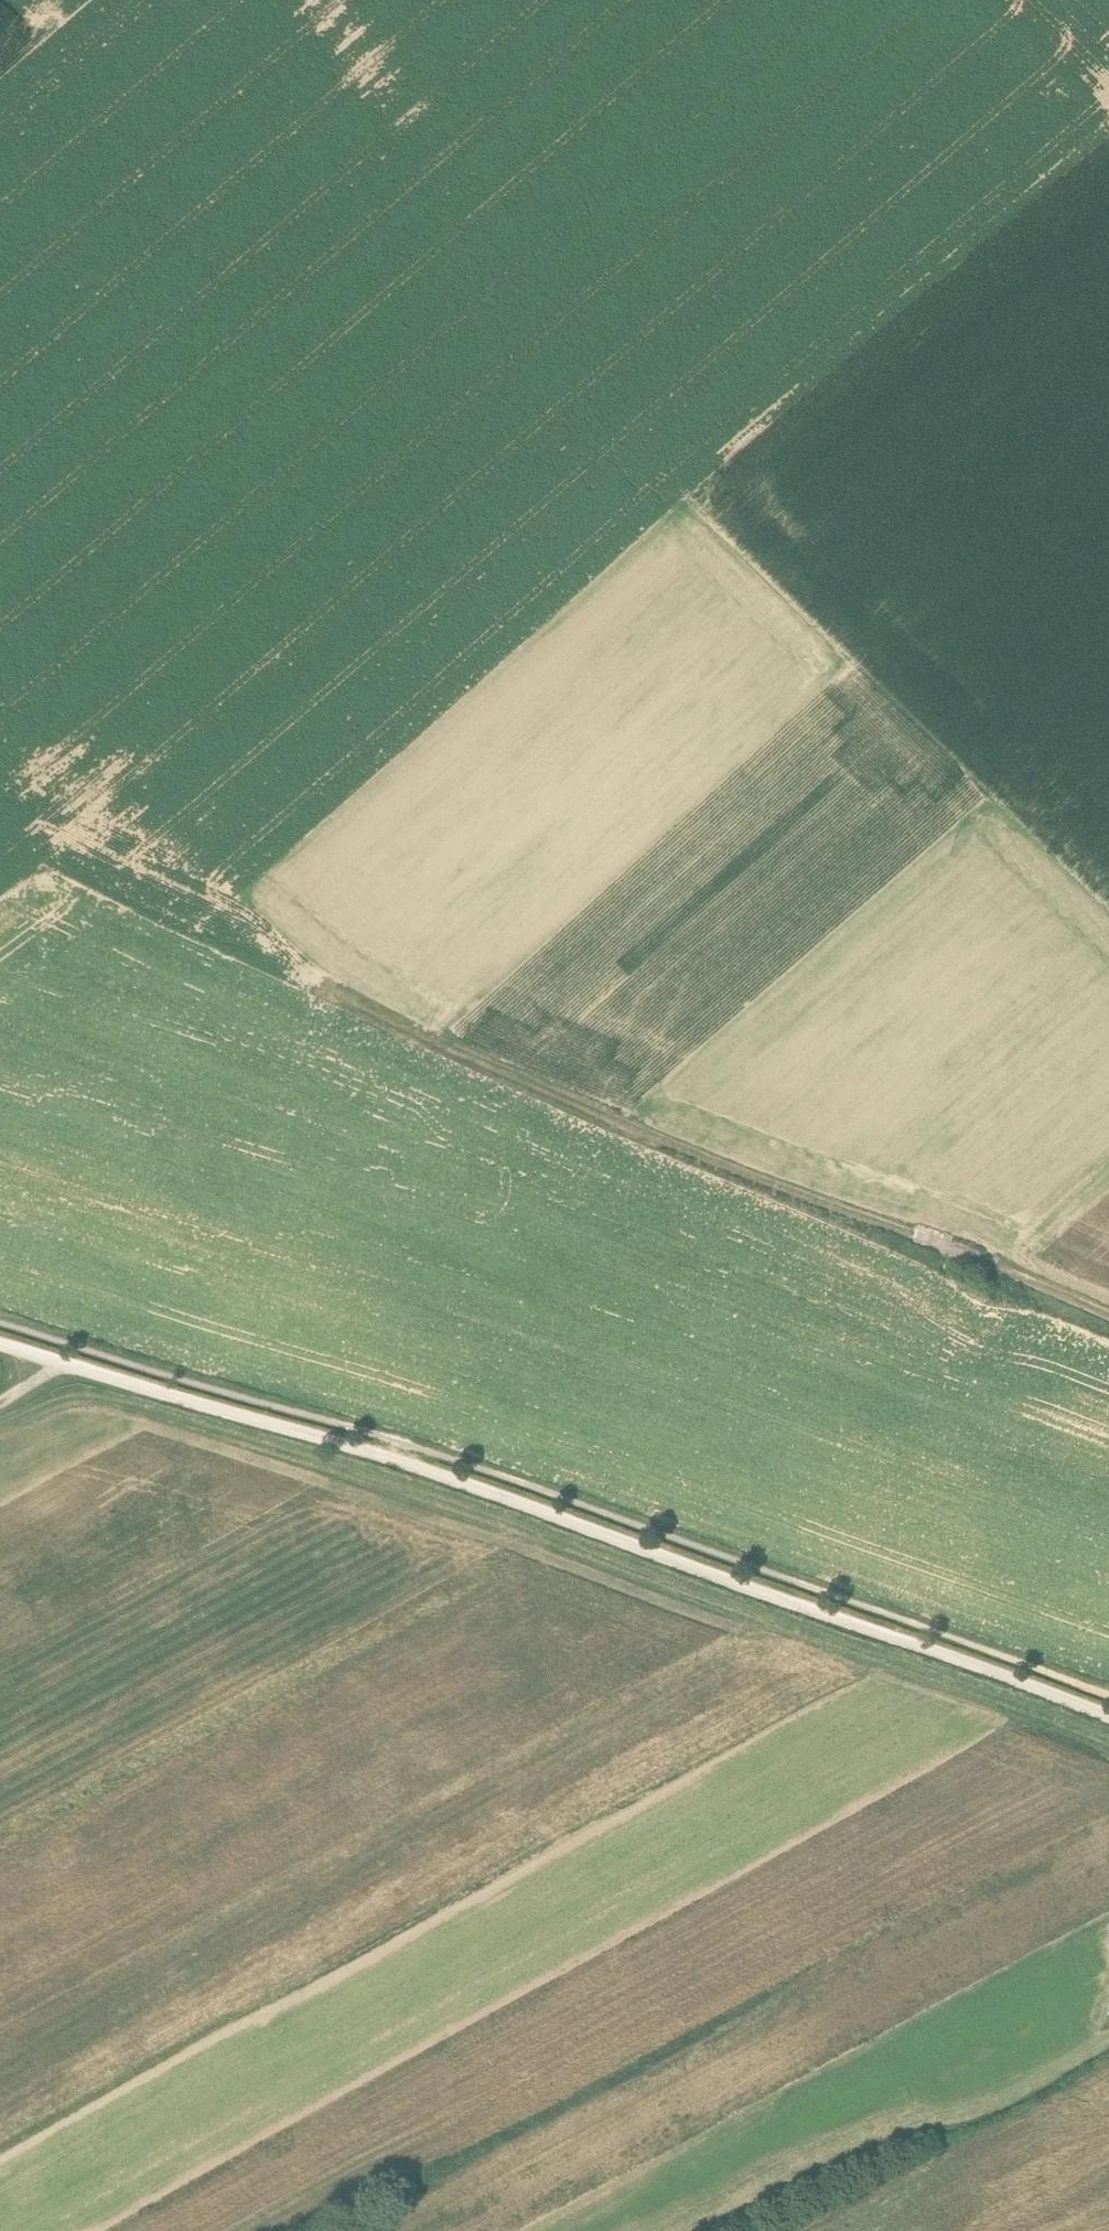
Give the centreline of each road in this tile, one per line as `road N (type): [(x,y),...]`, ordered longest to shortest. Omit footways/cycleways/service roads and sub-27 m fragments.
road 1 (track): [(0,1342),(465,1483),(1108,1718)]
road 2 (track): [(1108,1317),(730,1168),(519,1074)]

